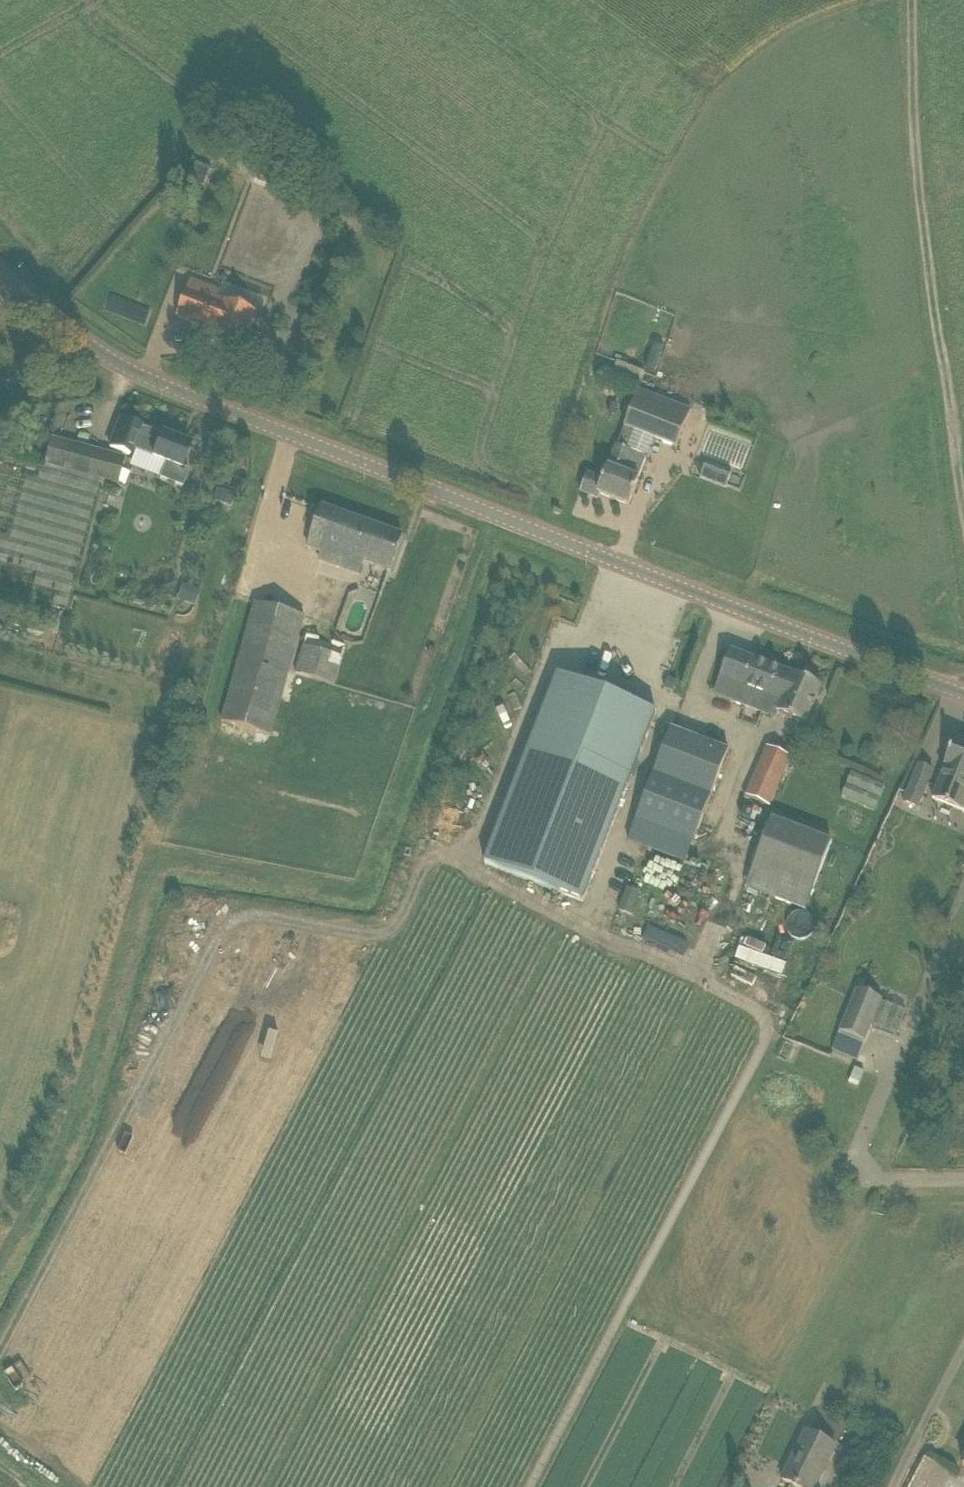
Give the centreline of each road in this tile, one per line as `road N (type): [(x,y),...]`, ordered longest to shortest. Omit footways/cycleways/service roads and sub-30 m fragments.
road 1 (tertiary): [(963,690),(334,457),(127,371),(12,284)]
road 2 (track): [(914,0),(963,493)]
road 3 (residential): [(885,1478),(963,1324)]

